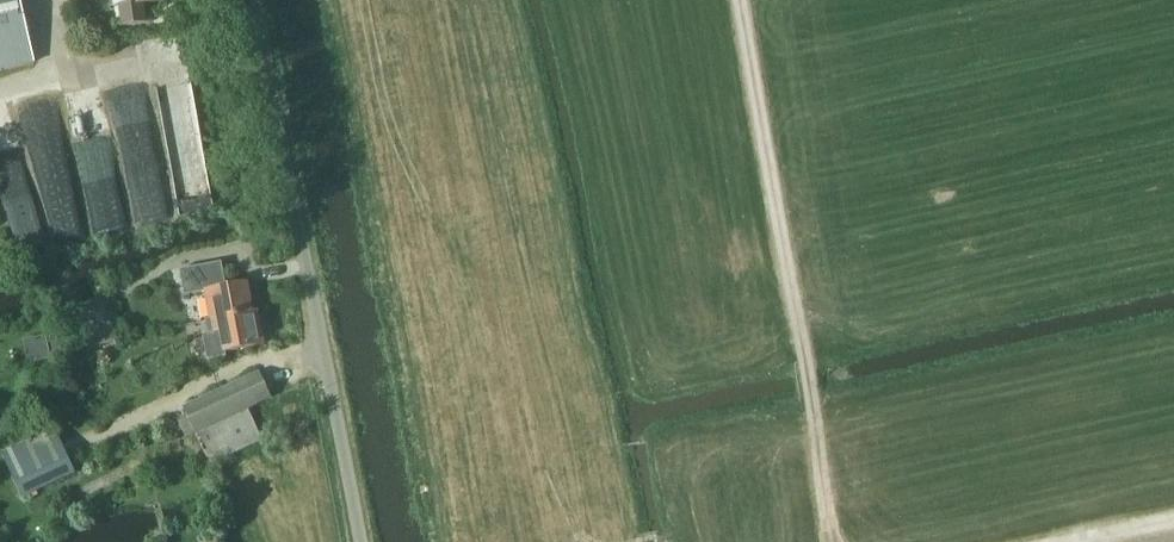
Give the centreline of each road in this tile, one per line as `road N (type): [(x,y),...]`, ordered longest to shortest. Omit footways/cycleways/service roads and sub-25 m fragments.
road 1 (unclassified): [(362,541),(259,0)]
road 2 (track): [(740,0),(838,541)]

